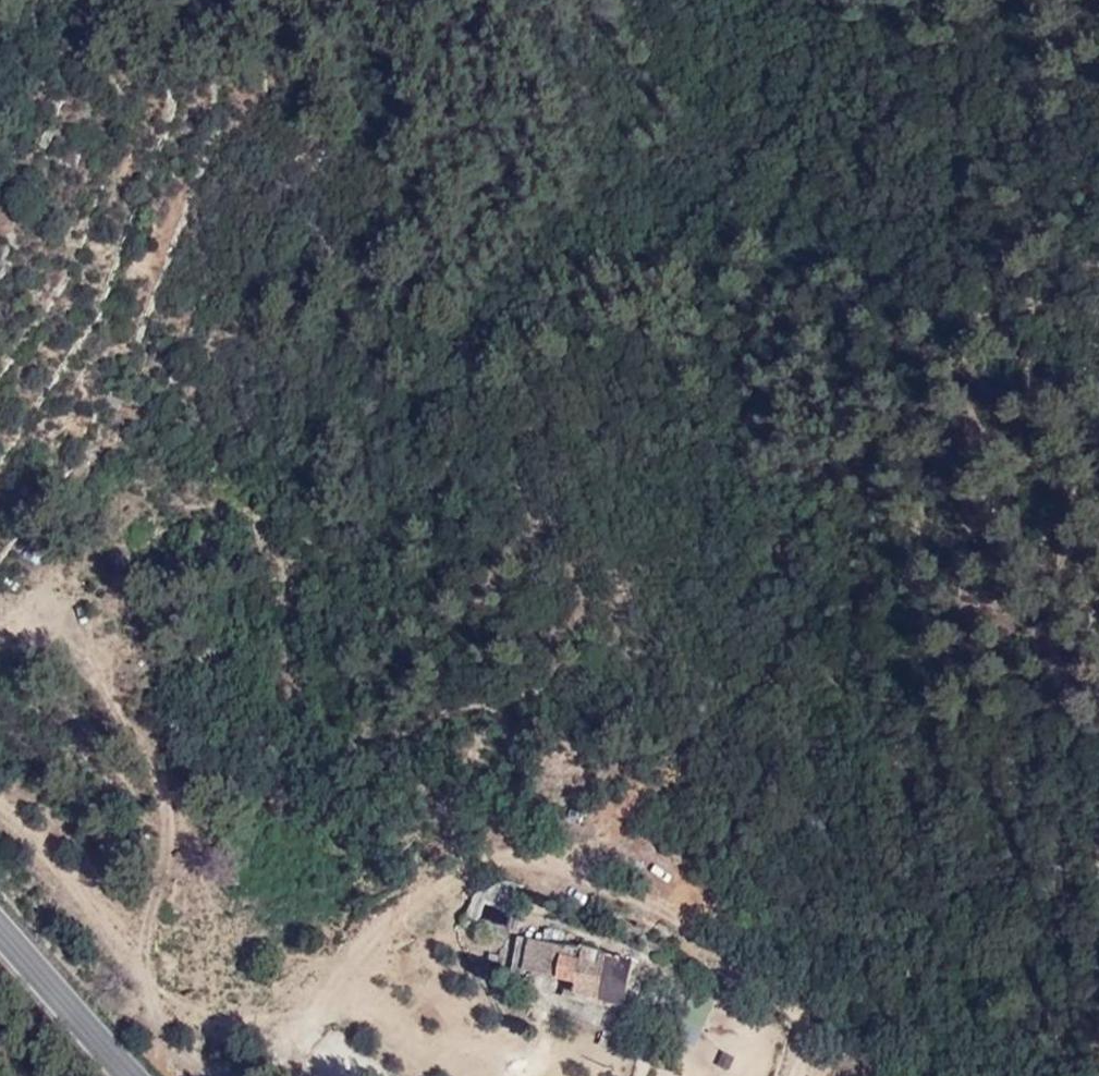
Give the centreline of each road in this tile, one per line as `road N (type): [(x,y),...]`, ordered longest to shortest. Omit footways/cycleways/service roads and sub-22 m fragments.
road 1 (tertiary): [(0,929),(132,1075)]

